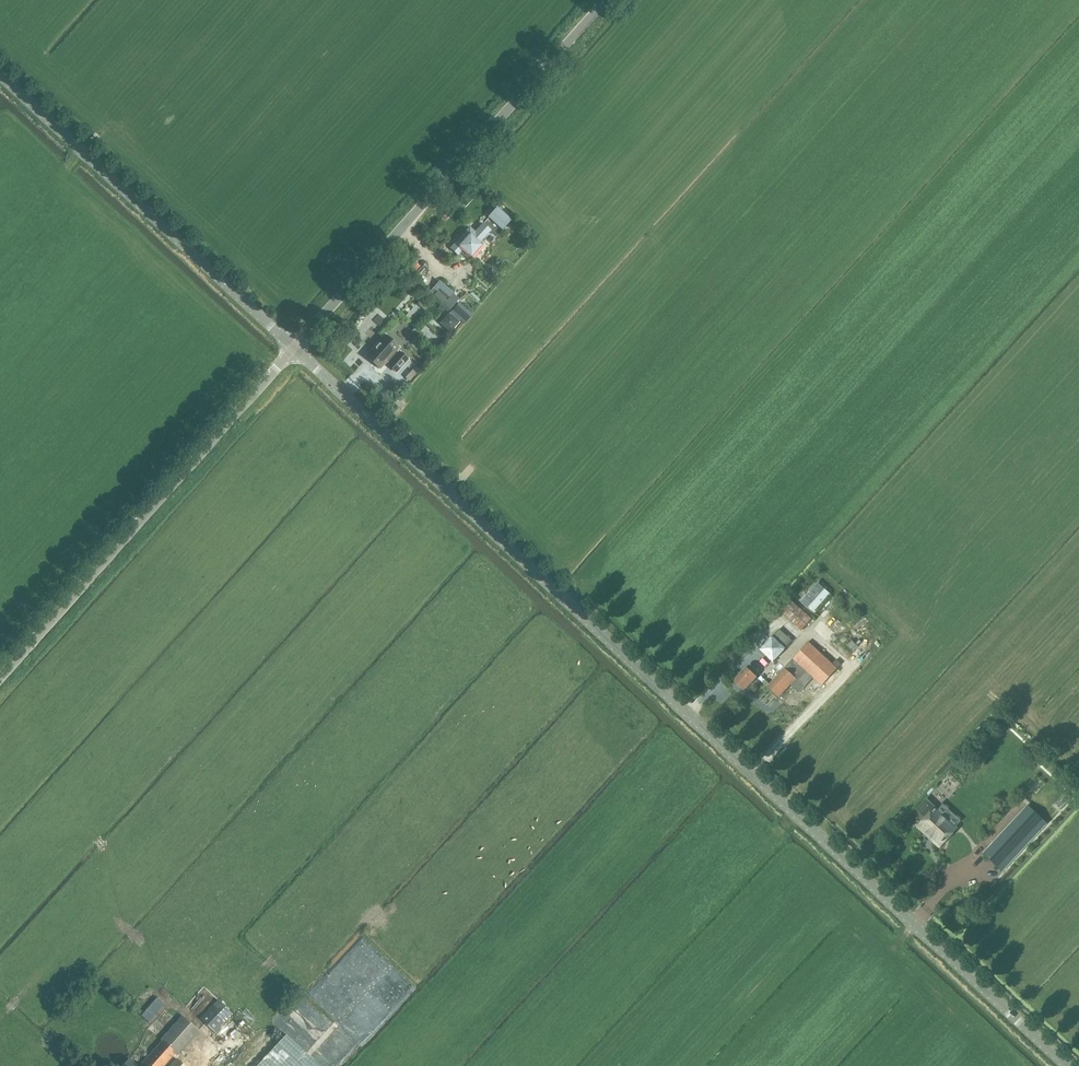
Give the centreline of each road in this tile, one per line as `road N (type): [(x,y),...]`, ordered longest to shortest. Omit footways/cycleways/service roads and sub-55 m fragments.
road 1 (unclassified): [(1064,1065),(291,347)]
road 2 (unclassified): [(291,347),(606,0)]
road 3 (unclassified): [(0,679),(291,347)]
road 4 (unclassified): [(291,347),(0,77)]
road 5 (track): [(555,1065),(794,814)]
road 6 (track): [(964,674),(814,833)]
road 7 (track): [(1078,773),(964,674)]

